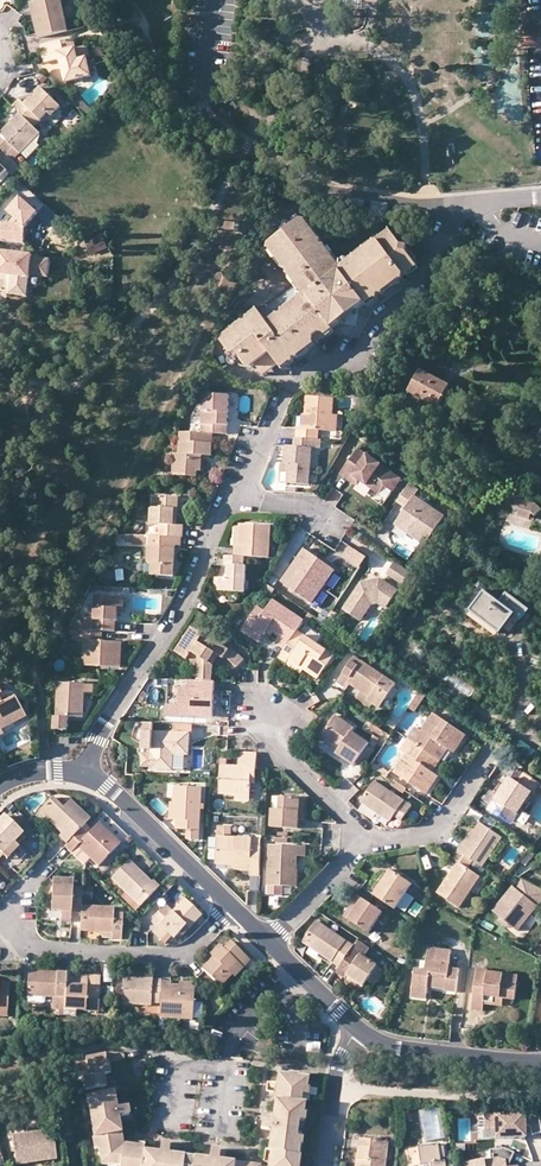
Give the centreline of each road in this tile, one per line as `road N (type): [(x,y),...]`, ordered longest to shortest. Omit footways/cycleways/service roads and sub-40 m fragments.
road 1 (residential): [(240,492),(291,386),(317,366),(358,355),(378,320),(413,291),(469,211),(540,197)]
road 2 (residential): [(83,774),(186,603),(240,492)]
road 3 (residential): [(232,908),(172,953),(8,943),(9,908),(27,886)]
road 4 (residential): [(83,774),(106,786),(232,908)]
road 5 (residential): [(354,1027),(408,1050),(540,1060)]
road 6 (residential): [(366,840),(283,756),(264,709)]
road 7 (residential): [(366,840),(436,829),(492,754)]
road 8 (residential): [(325,1165),(337,1071),(354,1027)]
road 9 (residential): [(268,942),(366,840)]
road 10 (residential): [(268,942),(354,1027)]

